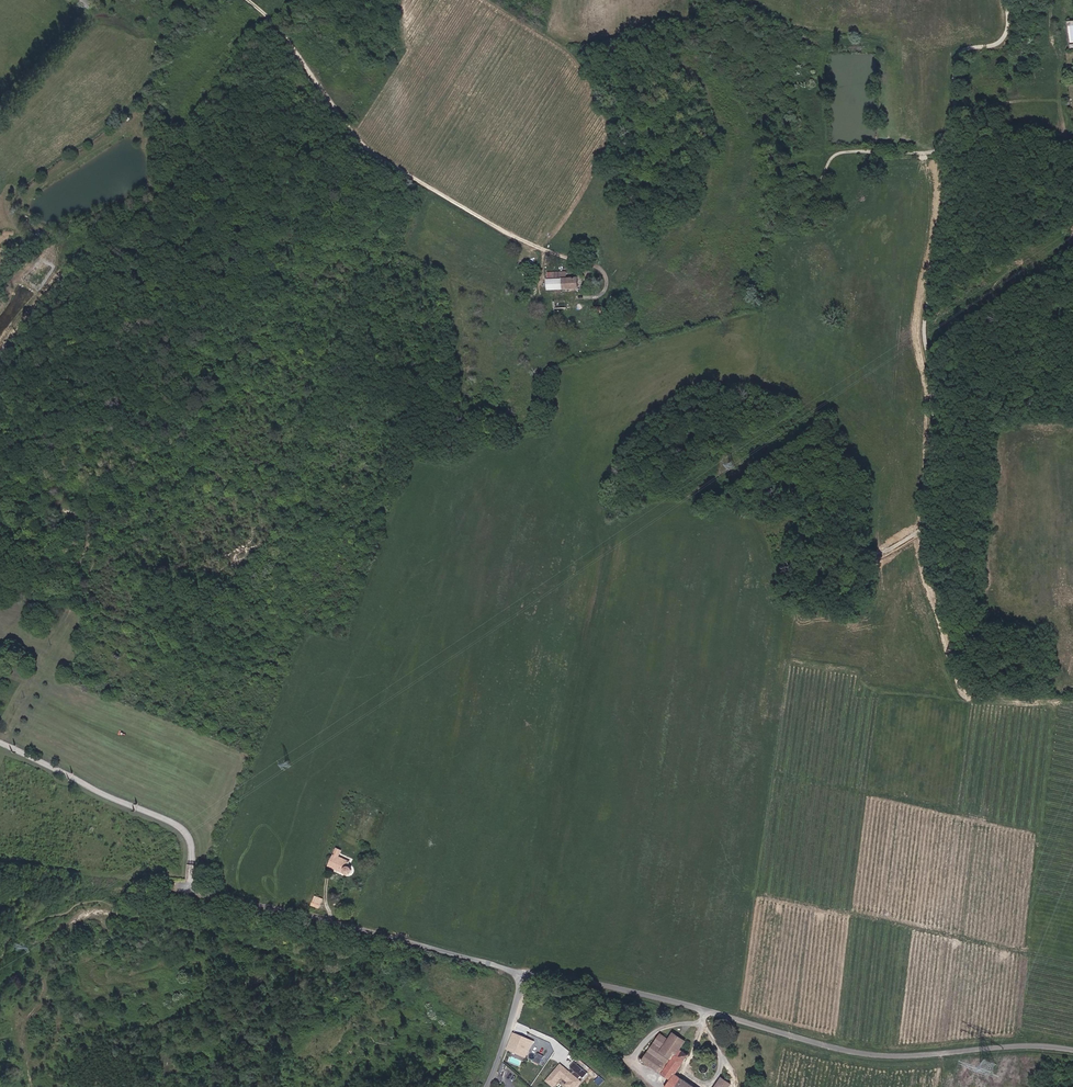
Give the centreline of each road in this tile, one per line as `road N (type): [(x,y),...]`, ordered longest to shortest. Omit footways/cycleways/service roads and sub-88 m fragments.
road 1 (residential): [(483,1086),(526,975),(637,992),(872,1054),(1072,1048)]

